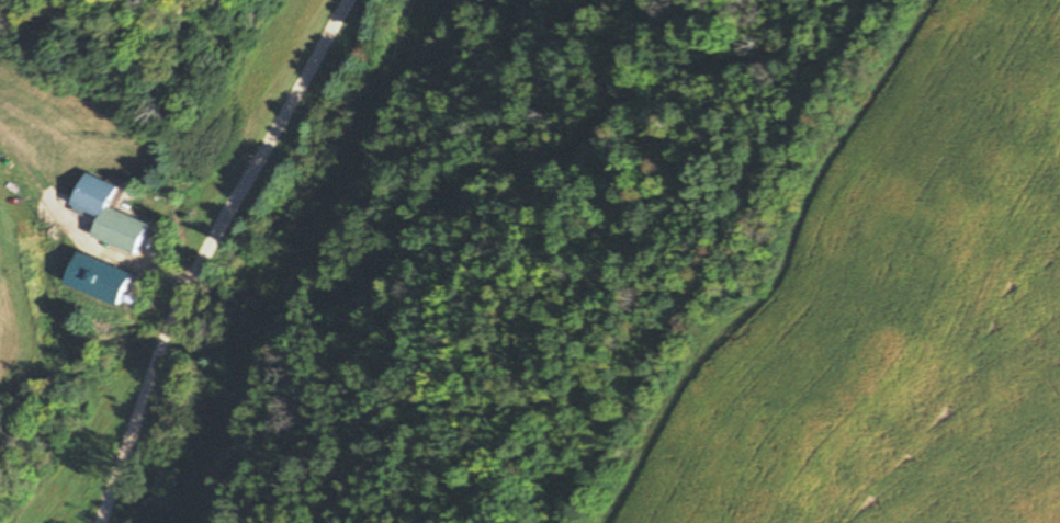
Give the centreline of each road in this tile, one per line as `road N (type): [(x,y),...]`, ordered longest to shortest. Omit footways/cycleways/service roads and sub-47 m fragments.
road 1 (residential): [(101,522),(194,273),(348,0)]

